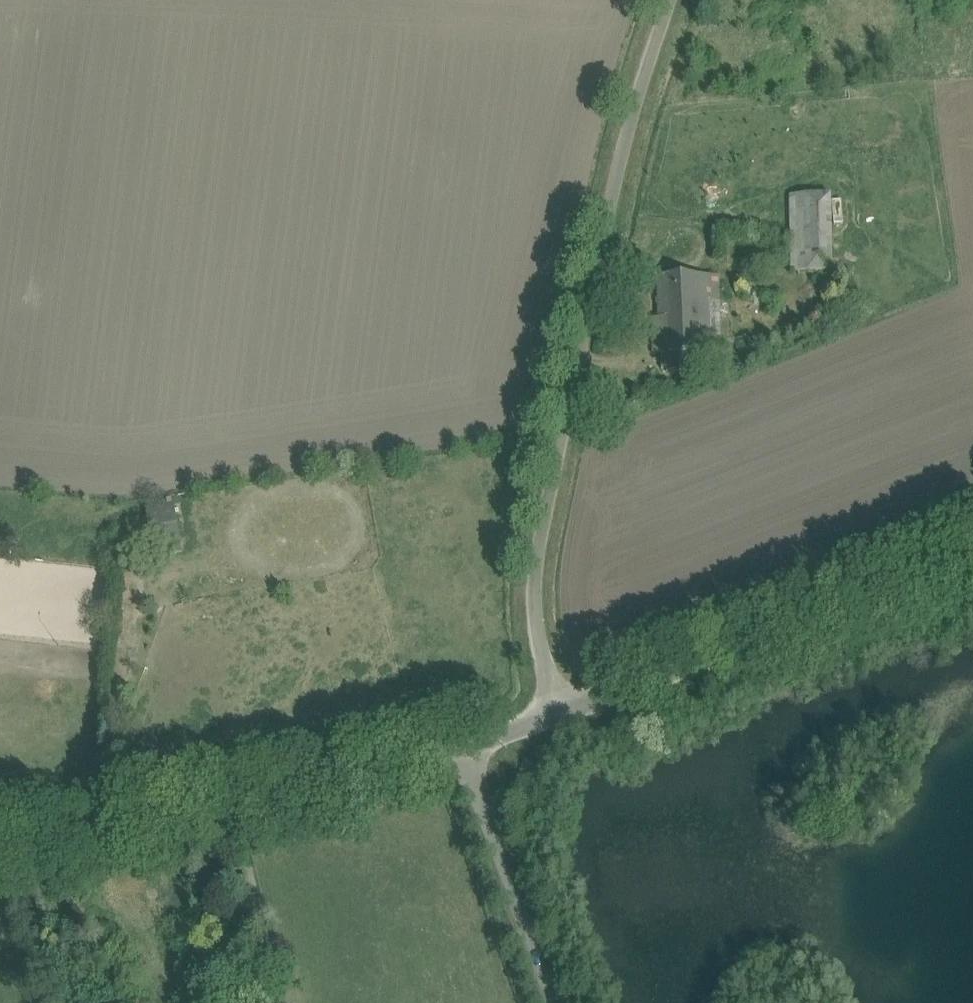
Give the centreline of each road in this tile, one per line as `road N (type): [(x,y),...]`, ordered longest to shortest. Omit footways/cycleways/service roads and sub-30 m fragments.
road 1 (unclassified): [(561,713),(534,581),(613,195),(671,0)]
road 2 (unclassified): [(0,849),(315,788),(462,747)]
road 3 (unclassified): [(561,713),(972,556)]
road 4 (unclassified): [(554,1002),(462,747)]

